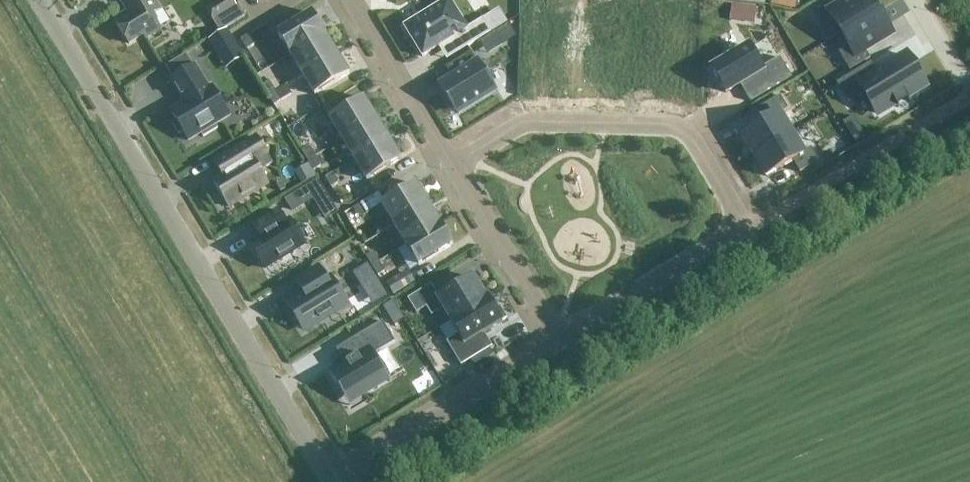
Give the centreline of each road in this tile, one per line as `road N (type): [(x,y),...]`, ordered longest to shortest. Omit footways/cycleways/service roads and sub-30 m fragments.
road 1 (residential): [(559,341),(746,228),(691,137),(674,127),(526,123),(453,165)]
road 2 (tertiary): [(330,481),(39,0)]
road 3 (residential): [(330,481),(559,341)]
road 4 (residential): [(453,165),(559,341)]
road 5 (residential): [(352,0),(453,165)]

